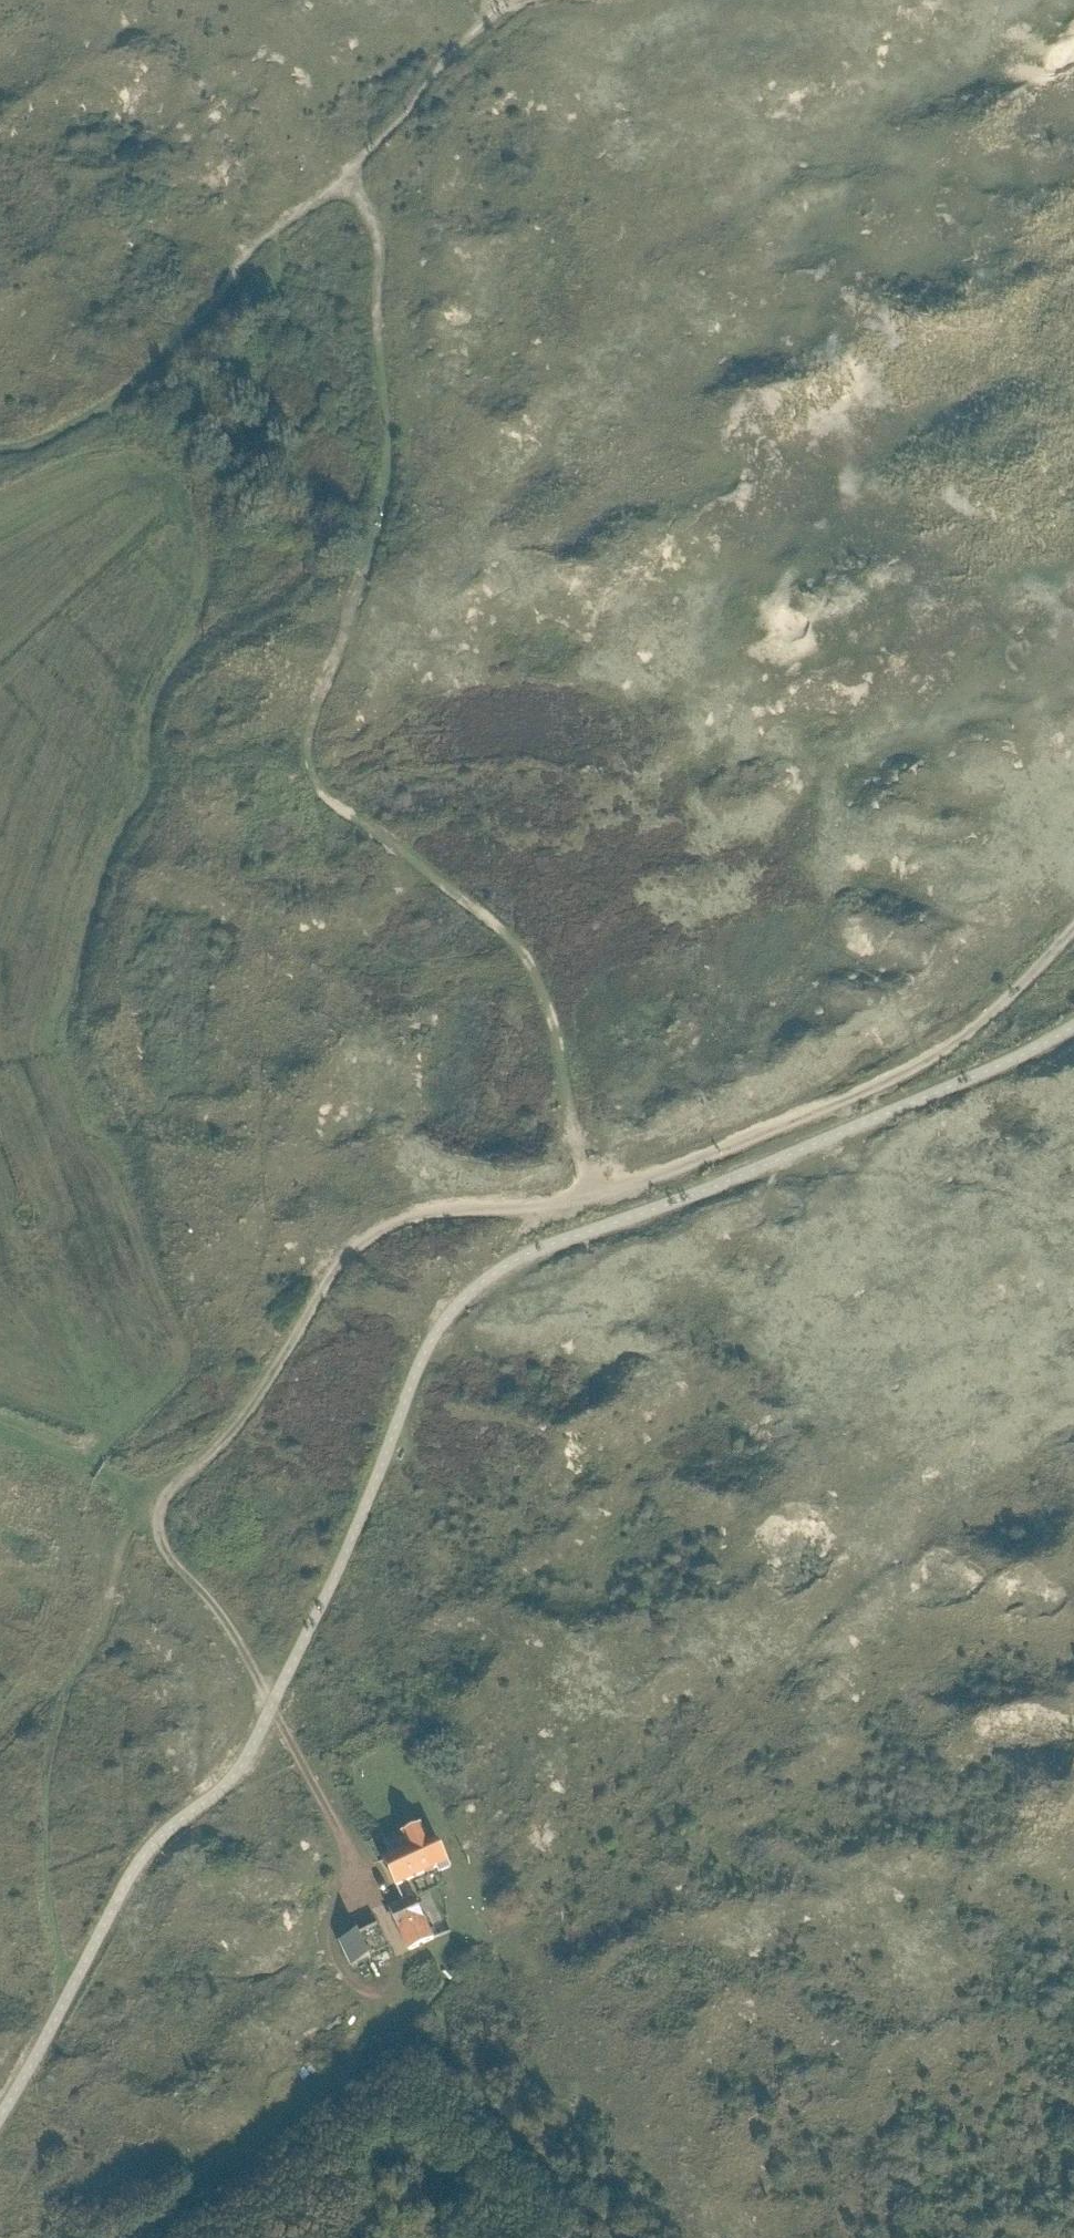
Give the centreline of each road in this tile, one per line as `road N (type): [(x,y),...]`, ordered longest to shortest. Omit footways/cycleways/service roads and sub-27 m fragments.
road 1 (track): [(1073,929),(985,1023),(888,1084),(595,1191),(519,1209),(431,1211),(370,1238),(241,1429),(164,1508)]
road 2 (track): [(164,1508),(162,1540),(245,1642),(361,1877)]
road 3 (track): [(164,1508),(110,1586),(79,1673),(0,1747)]

